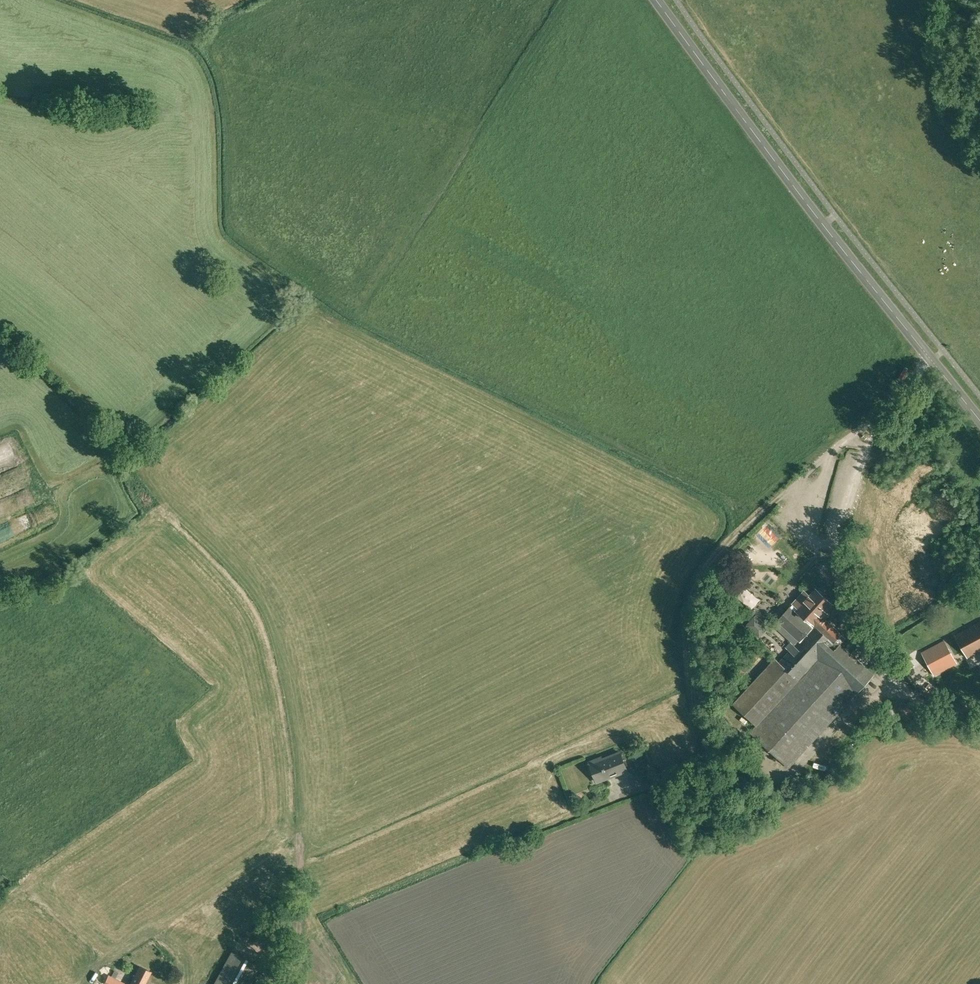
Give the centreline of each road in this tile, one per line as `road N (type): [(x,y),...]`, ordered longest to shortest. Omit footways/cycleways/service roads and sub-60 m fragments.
road 1 (track): [(873,425),(760,517),(718,562),(704,592),(698,662),(727,736),(720,761),(561,819)]
road 2 (secondary): [(979,422),(655,0)]

